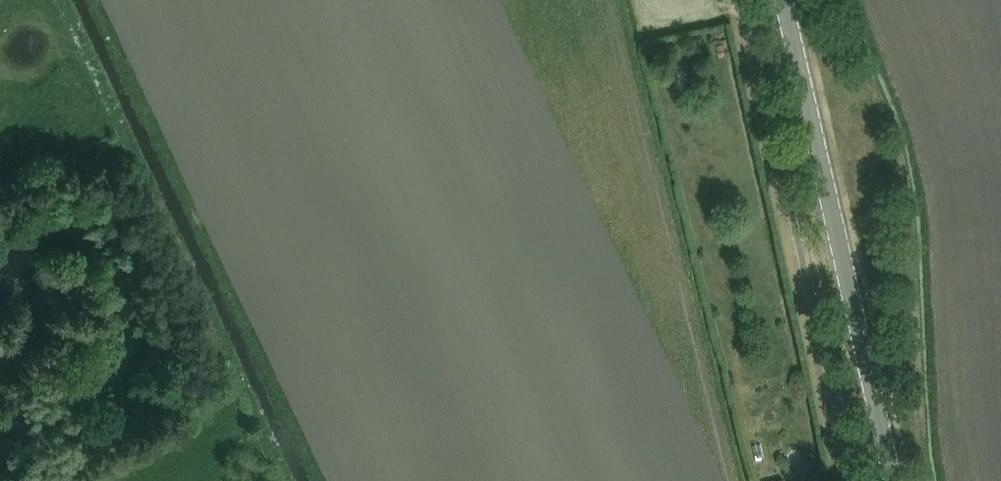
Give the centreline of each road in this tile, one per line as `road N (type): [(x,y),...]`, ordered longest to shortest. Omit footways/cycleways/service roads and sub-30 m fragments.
road 1 (tertiary): [(891,480),(785,0)]

